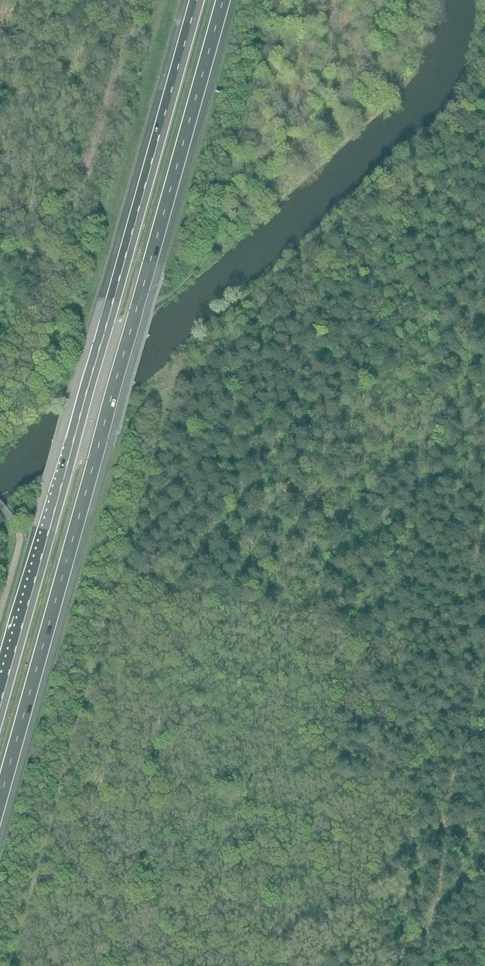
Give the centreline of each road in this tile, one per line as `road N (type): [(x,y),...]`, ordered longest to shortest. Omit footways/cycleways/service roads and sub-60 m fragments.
road 1 (motorway): [(0,808),(232,0)]
road 2 (motorway): [(200,0),(0,709)]

